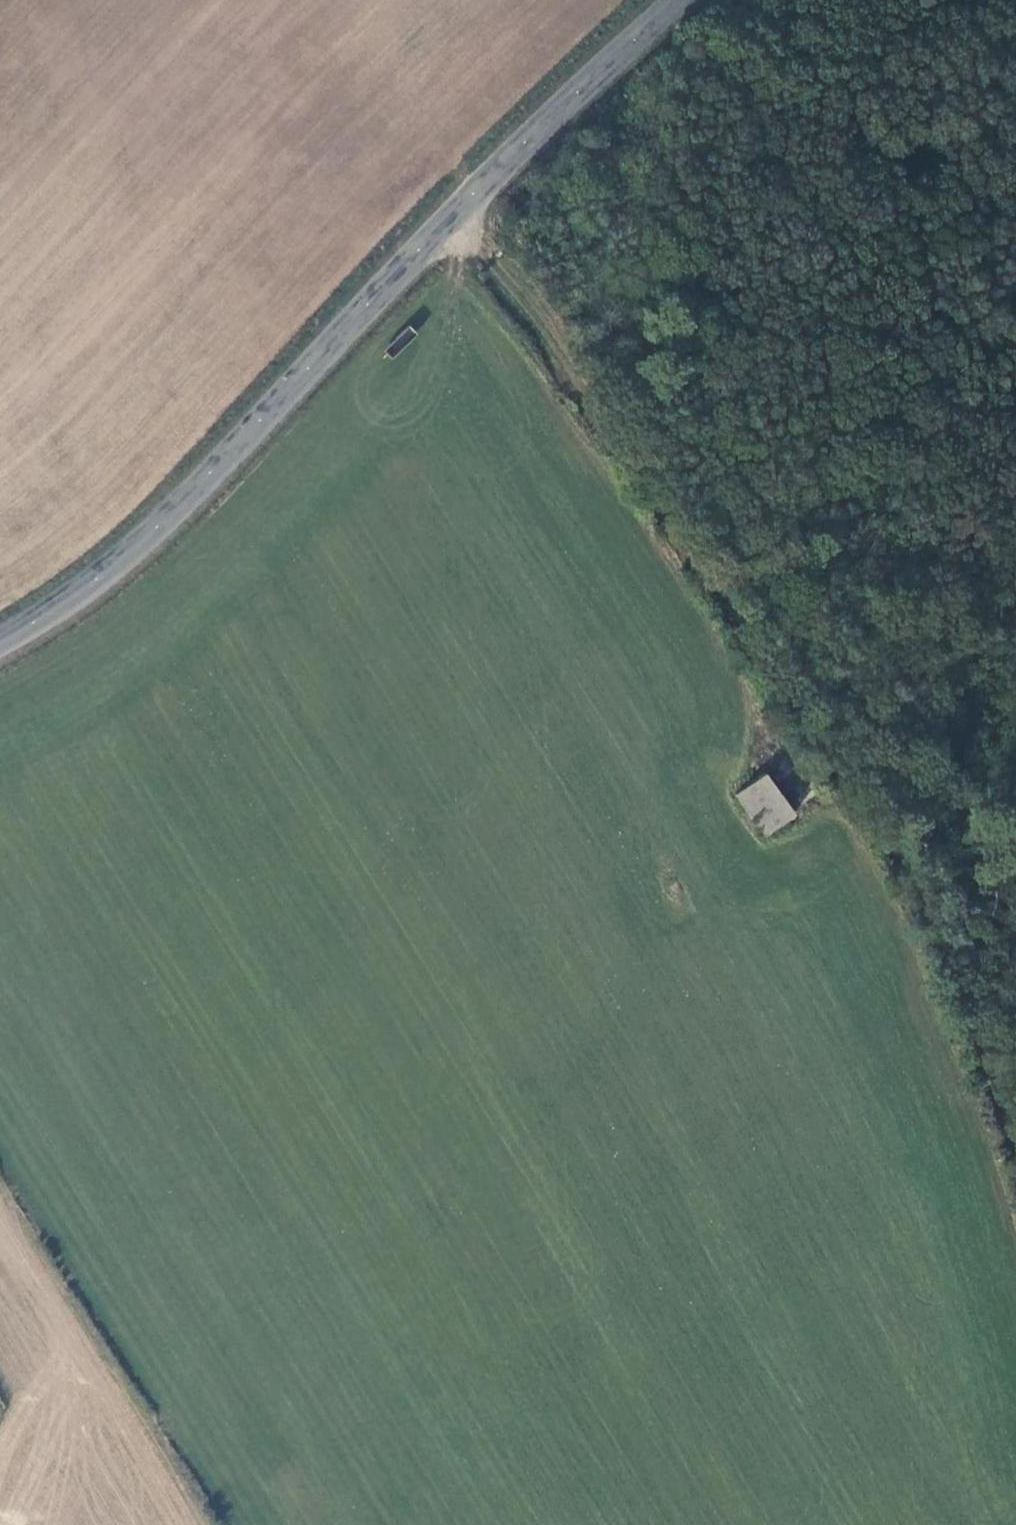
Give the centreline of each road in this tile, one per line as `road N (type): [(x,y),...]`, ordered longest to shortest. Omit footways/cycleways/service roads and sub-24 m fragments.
road 1 (tertiary): [(681,0),(526,141),(175,511),(33,628),(0,643)]
road 2 (track): [(437,236),(491,260),(680,538)]

